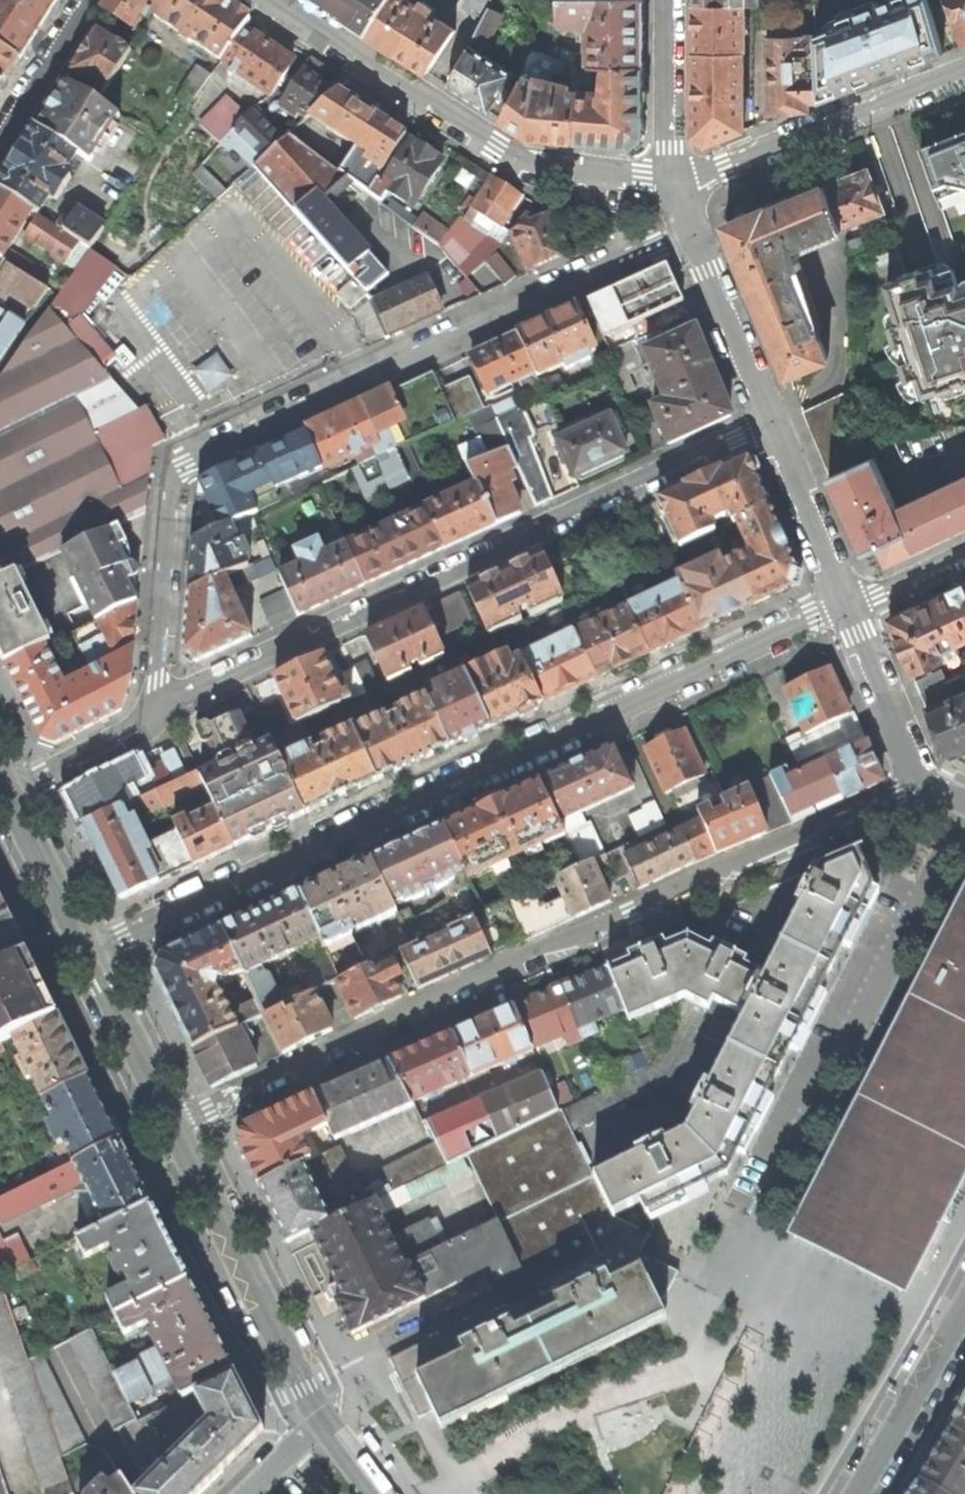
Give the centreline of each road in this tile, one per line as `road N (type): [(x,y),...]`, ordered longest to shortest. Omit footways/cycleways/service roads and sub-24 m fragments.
road 1 (residential): [(88,954),(849,601)]
road 2 (residential): [(923,778),(173,1121)]
road 3 (residential): [(154,714),(771,423)]
road 4 (residential): [(692,236),(185,465)]
road 5 (residential): [(759,1226),(964,809)]
road 6 (residential): [(673,181),(518,160),(274,0)]
road 7 (tertiary): [(326,1421),(173,1121)]
road 8 (residential): [(964,75),(725,169),(673,181)]
road 9 (residential): [(154,714),(172,487),(185,465)]
road 10 (tertiary): [(964,1308),(859,1493)]
road 11 (residential): [(692,236),(771,423)]
road 12 (residential): [(771,423),(849,601)]
road 13 (residential): [(849,601),(923,778)]
road 14 (tertiary): [(173,1121),(88,954)]
road 15 (tertiary): [(88,954),(7,791)]
road 16 (residential): [(666,0),(673,181)]
road 17 (residential): [(7,791),(154,714)]
road 18 (residential): [(0,133),(83,0)]
road 19 (residential): [(964,557),(879,598),(849,601)]

